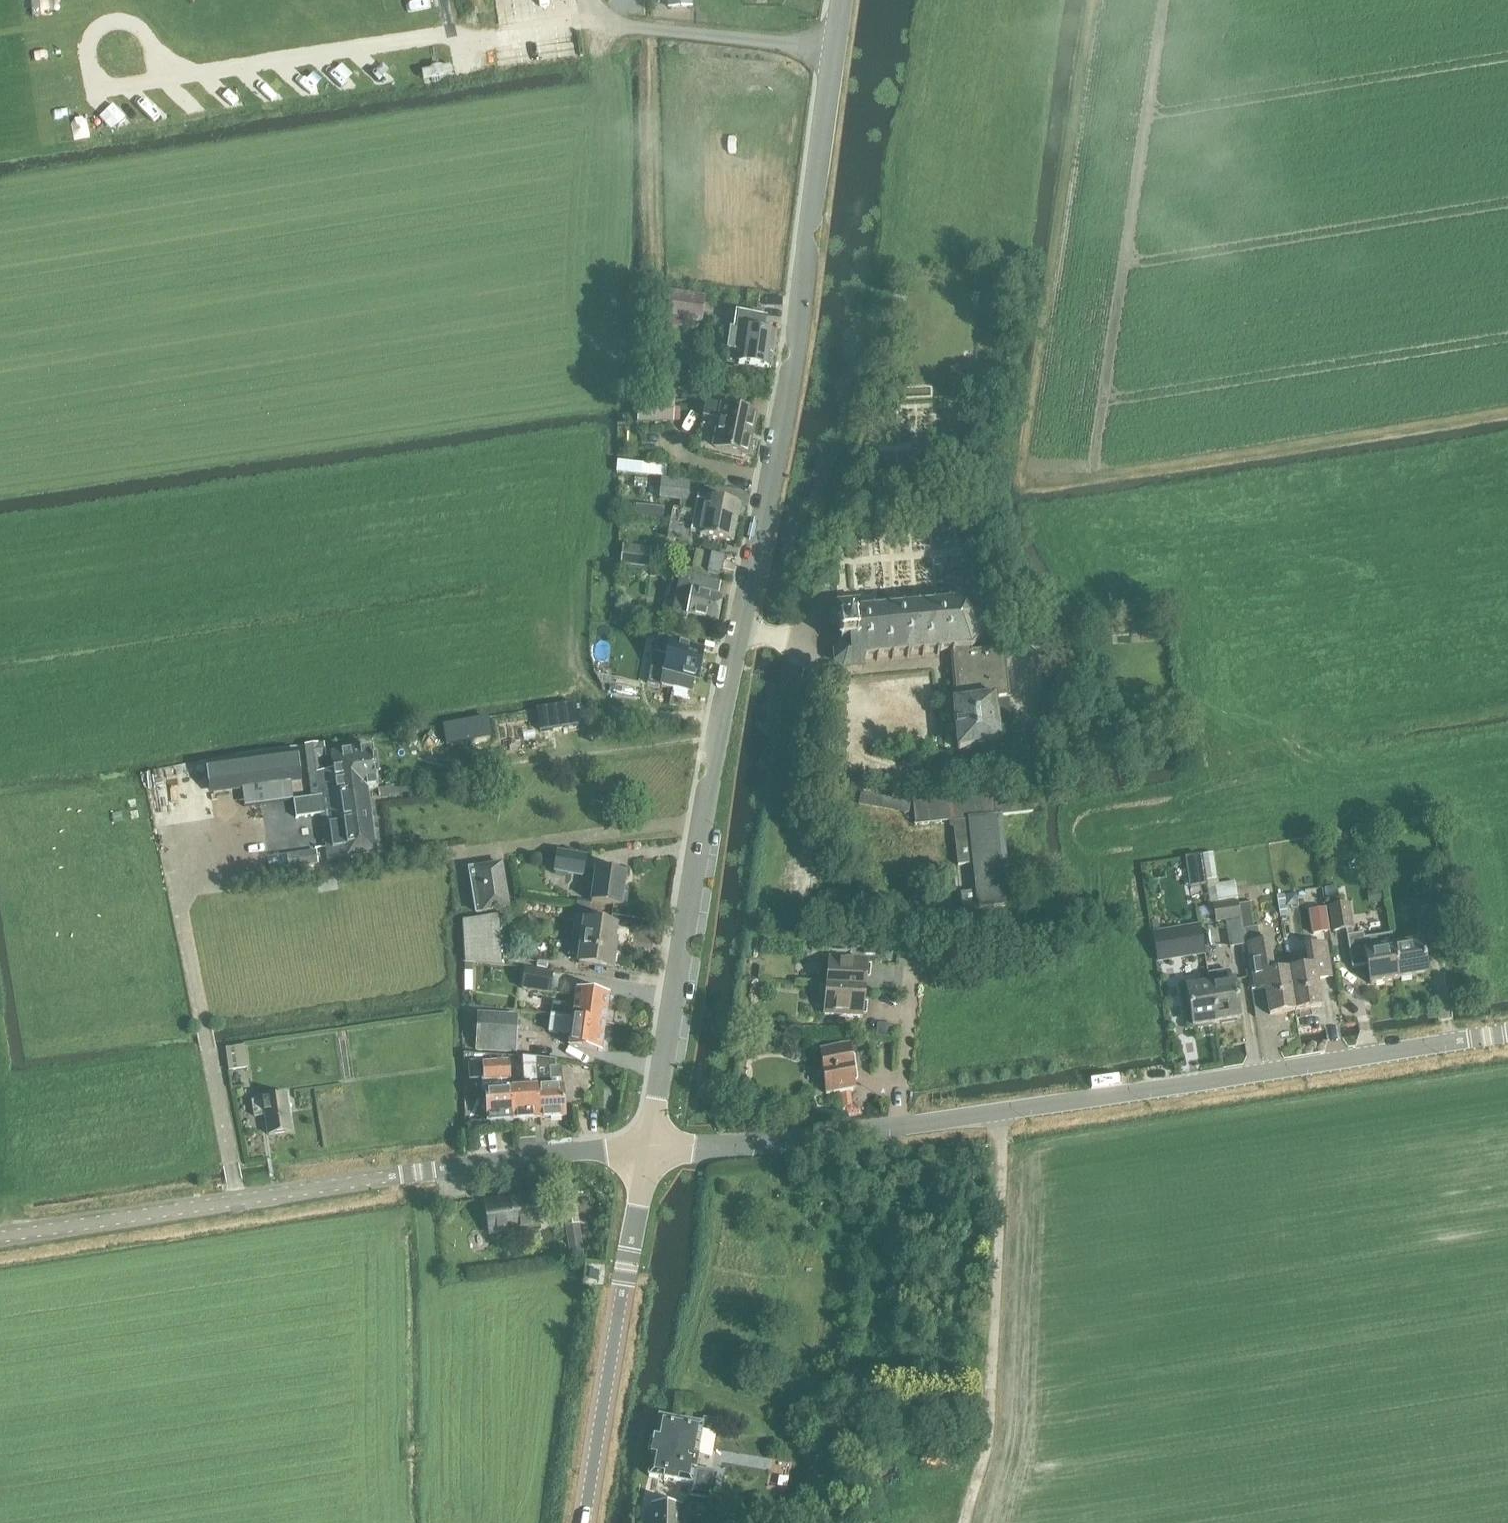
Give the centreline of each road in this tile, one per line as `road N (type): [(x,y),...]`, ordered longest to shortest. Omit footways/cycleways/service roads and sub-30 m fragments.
road 1 (tertiary): [(840,0),(776,445),(646,1147)]
road 2 (tertiary): [(646,1147),(1004,1115),(1507,1032)]
road 3 (unclassified): [(646,1147),(415,1171),(0,1236)]
road 4 (track): [(965,1522),(986,1447),(1004,1115)]
road 5 (tertiary): [(586,1522),(646,1147)]

